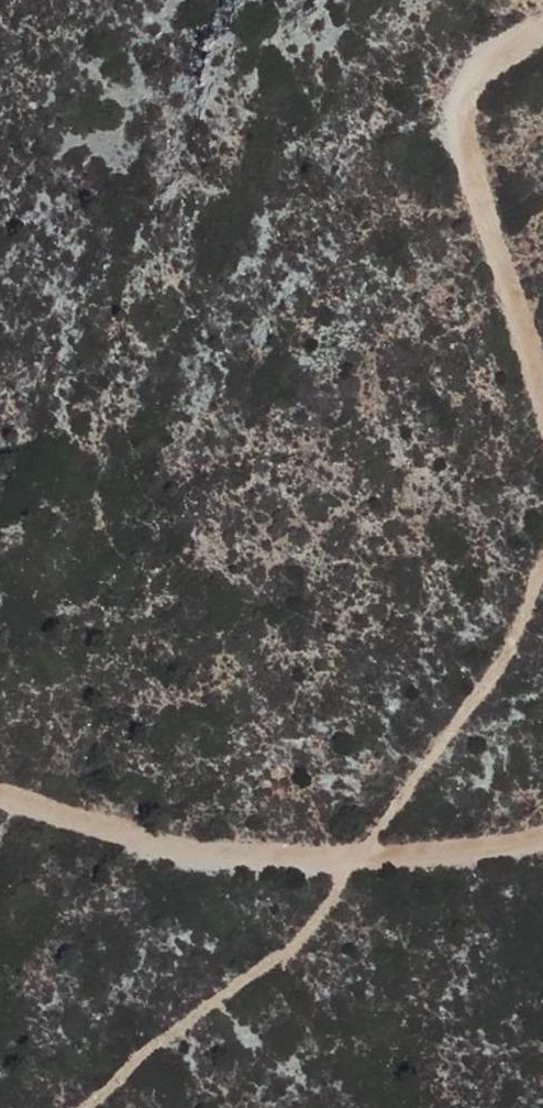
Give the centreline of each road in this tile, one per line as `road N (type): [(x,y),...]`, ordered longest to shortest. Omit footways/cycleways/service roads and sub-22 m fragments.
road 1 (track): [(0,812),(210,859),(441,860),(542,837)]
road 2 (track): [(542,387),(464,143),(473,80),(542,35)]

